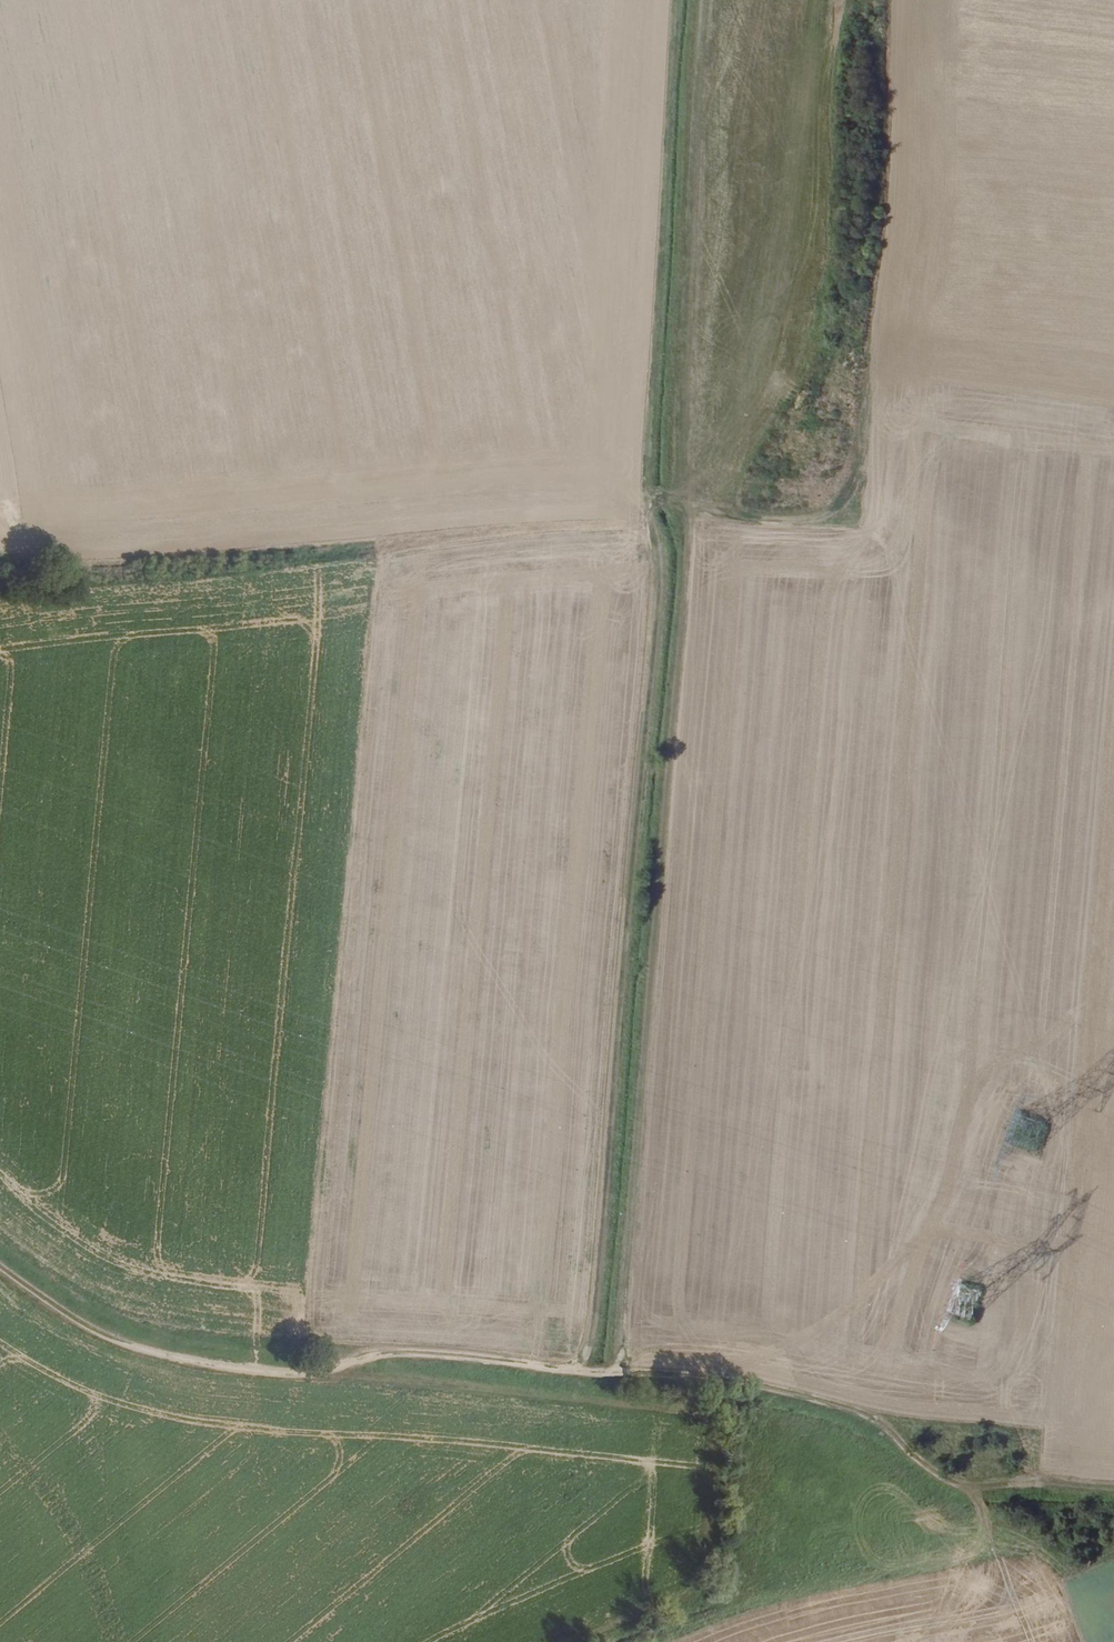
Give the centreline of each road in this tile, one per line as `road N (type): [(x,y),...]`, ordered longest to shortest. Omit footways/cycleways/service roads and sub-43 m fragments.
road 1 (track): [(683,0),(663,413),(663,504),(679,560),(599,1370)]
road 2 (track): [(963,1487),(873,1434),(599,1370),(374,1362),(304,1378),(203,1369),(107,1339),(0,1272)]

